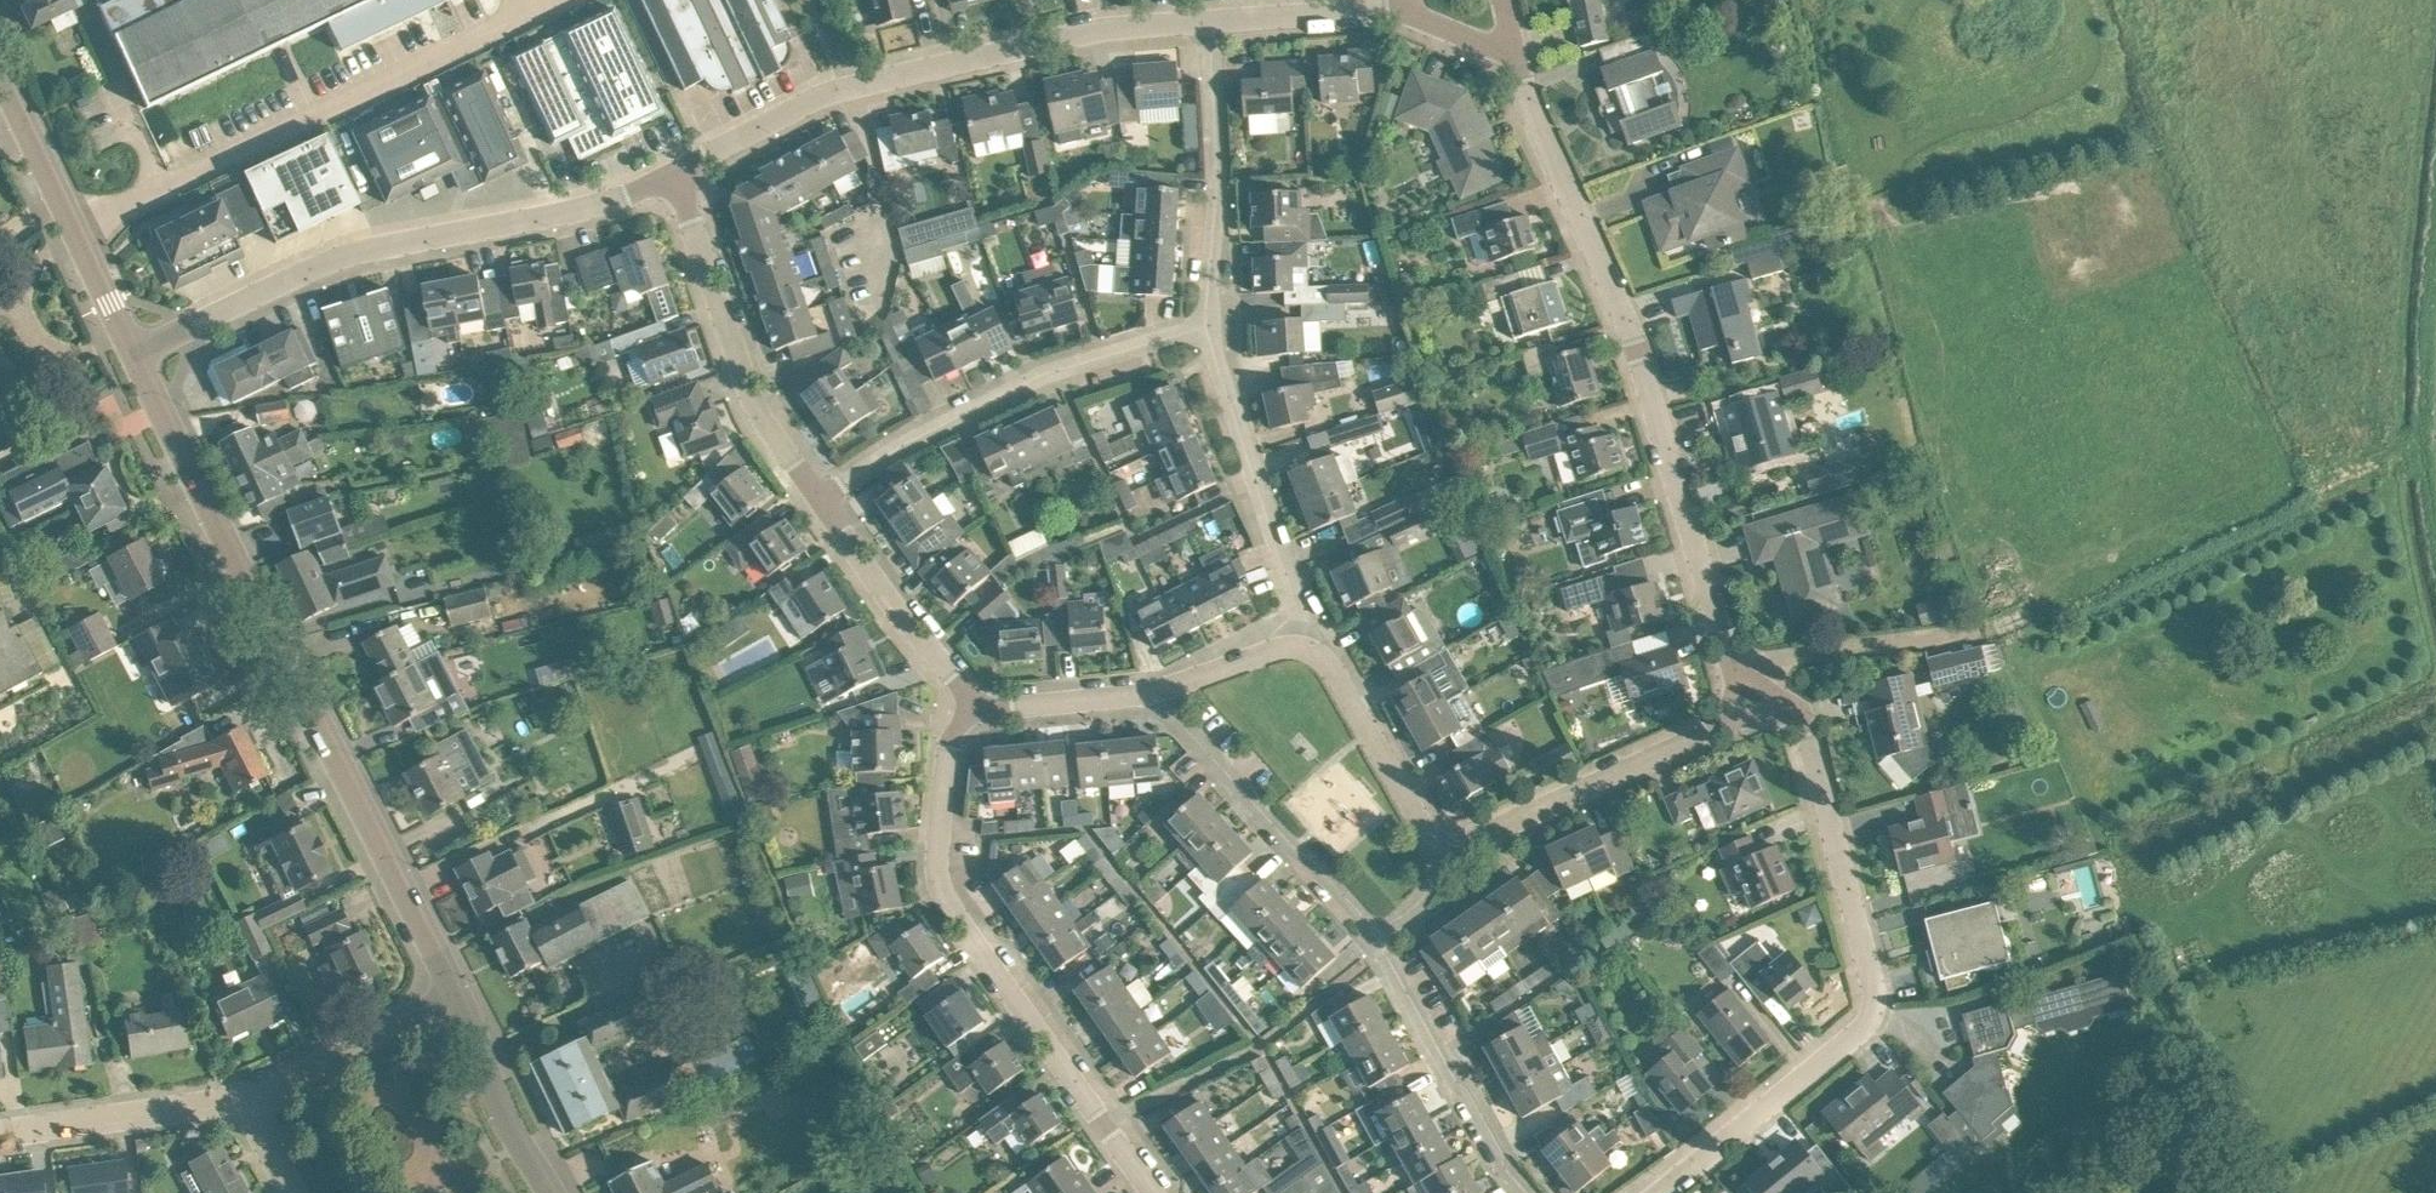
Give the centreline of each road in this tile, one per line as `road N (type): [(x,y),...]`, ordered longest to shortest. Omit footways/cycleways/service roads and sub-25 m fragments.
road 1 (tertiary): [(457,995),(132,352)]
road 2 (residential): [(1515,52),(1532,111),(1637,350),(1733,667)]
road 3 (residential): [(1792,700),(1809,738),(1872,983),(1871,1012),(1864,1027),(1658,1192)]
road 4 (residential): [(132,352),(338,258),(594,206),(675,170)]
road 5 (residential): [(1153,1192),(939,880),(949,751),(973,703)]
road 6 (residential): [(675,170),(851,86),(1106,27),(1210,20)]
road 7 (residential): [(819,500),(898,448),(1043,374),(1206,325)]
road 8 (residential): [(819,500),(752,399),(675,170)]
road 9 (residential): [(1300,648),(1300,616),(1206,325)]
road 10 (residential): [(1376,933),(1154,691)]
road 11 (residential): [(1442,837),(1492,831),(1729,724)]
road 12 (residential): [(1206,325),(1218,180),(1210,20)]
road 13 (tertiary): [(132,352),(0,78)]
road 14 (residential): [(1529,1192),(1507,1170),(1376,933)]
road 15 (residential): [(973,703),(819,500)]
road 16 (residential): [(0,1133),(245,1098)]
road 17 (residential): [(1442,837),(1423,824),(1327,661),(1300,648)]
road 18 (residential): [(245,1098),(457,995)]
road 19 (tertiary): [(551,1192),(505,1119),(457,995)]
road 20 (residential): [(973,703),(1154,691)]
road 21 (residential): [(1210,20),(1383,7)]
road 22 (residential): [(1154,691),(1300,648)]
road 23 (residential): [(1383,7),(1515,52)]
road 24 (residential): [(1376,933),(1421,900),(1442,837)]

